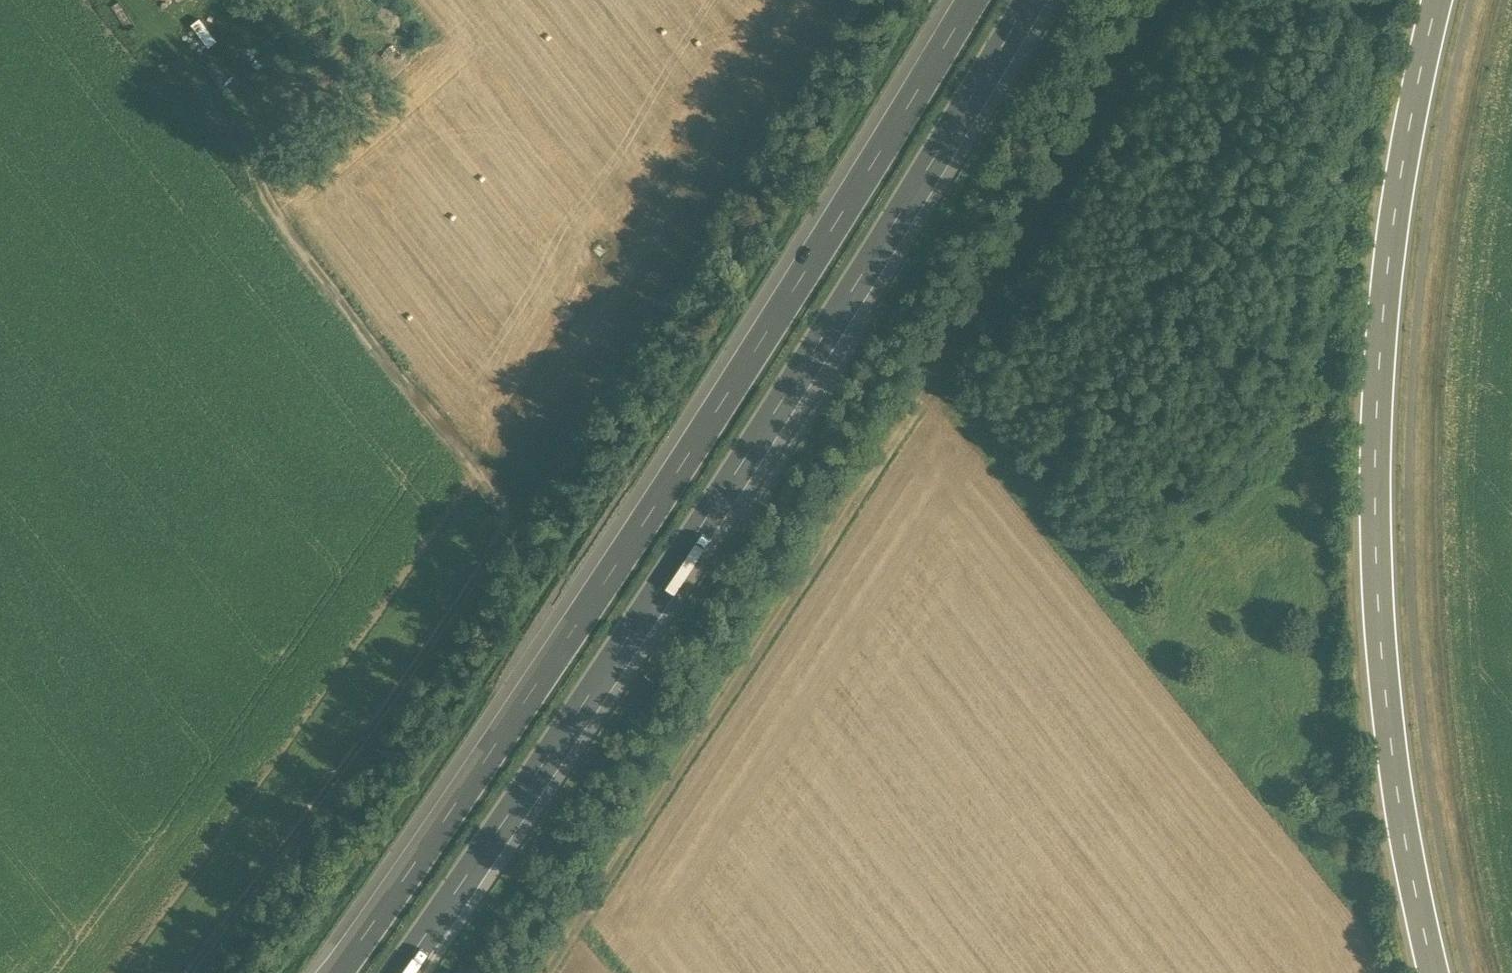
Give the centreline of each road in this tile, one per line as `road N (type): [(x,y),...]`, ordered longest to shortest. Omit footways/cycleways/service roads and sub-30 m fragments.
road 1 (motorway): [(399,972),(624,662),(925,192),(1036,0)]
road 2 (motorway): [(973,0),(582,632),(347,972)]
road 3 (track): [(546,972),(958,349),(1164,0)]
road 4 (track): [(192,972),(494,556),(504,518),(495,495),(225,138)]
road 5 (track): [(1496,972),(1472,882),(1445,707),(1433,432),(1461,158),(1501,0)]
road 6 (unclassified): [(1434,972),(1389,731),(1376,459),(1396,211),(1439,0)]
road 7 (track): [(278,214),(458,65)]
road 8 (track): [(359,0),(357,36),(234,152)]

